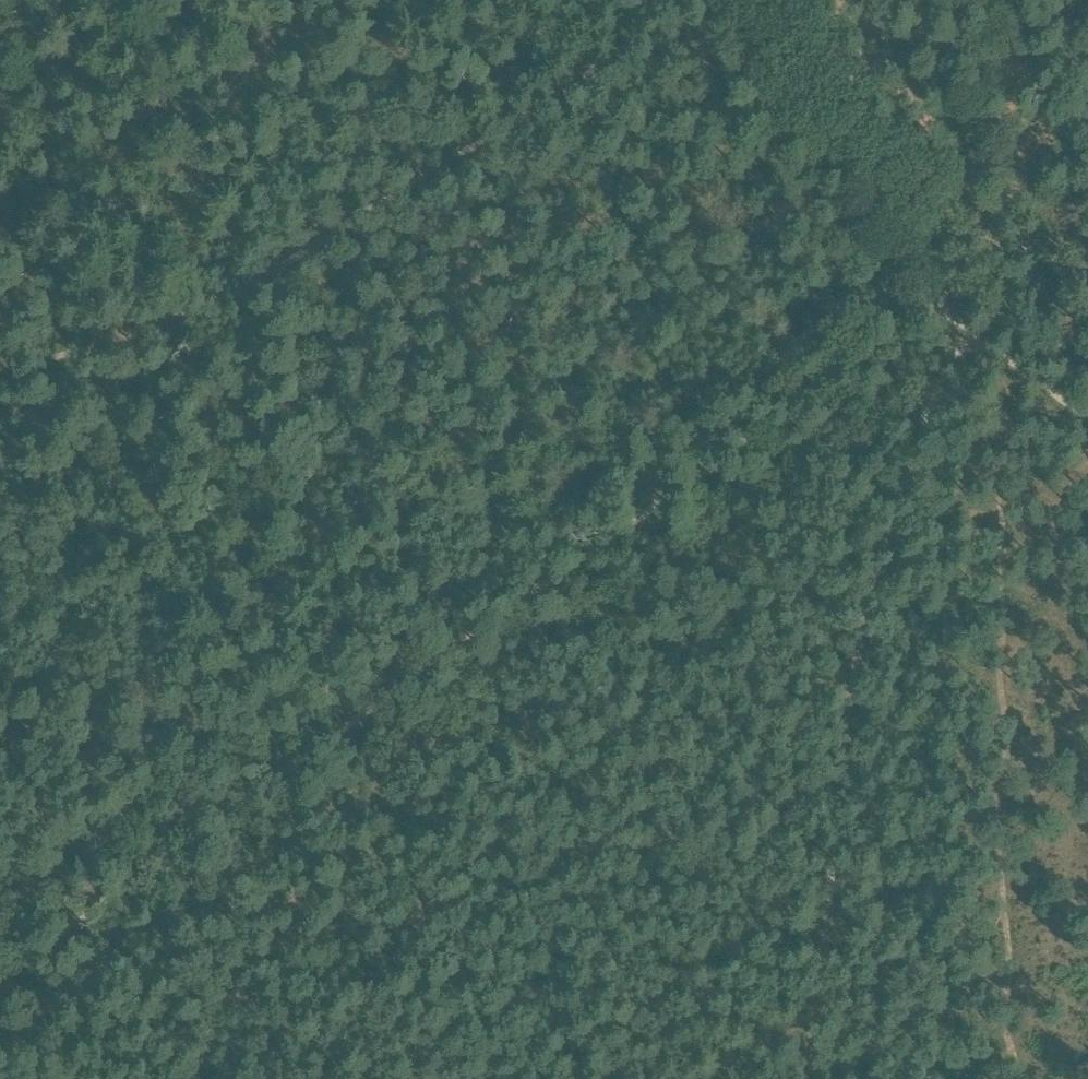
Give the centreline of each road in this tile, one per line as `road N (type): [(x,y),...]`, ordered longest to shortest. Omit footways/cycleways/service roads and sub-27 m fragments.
road 1 (track): [(936,285),(0,969)]
road 2 (track): [(806,1078),(860,681),(943,374),(936,285)]
road 3 (track): [(936,285),(964,0)]
road 4 (track): [(936,285),(1087,386)]

